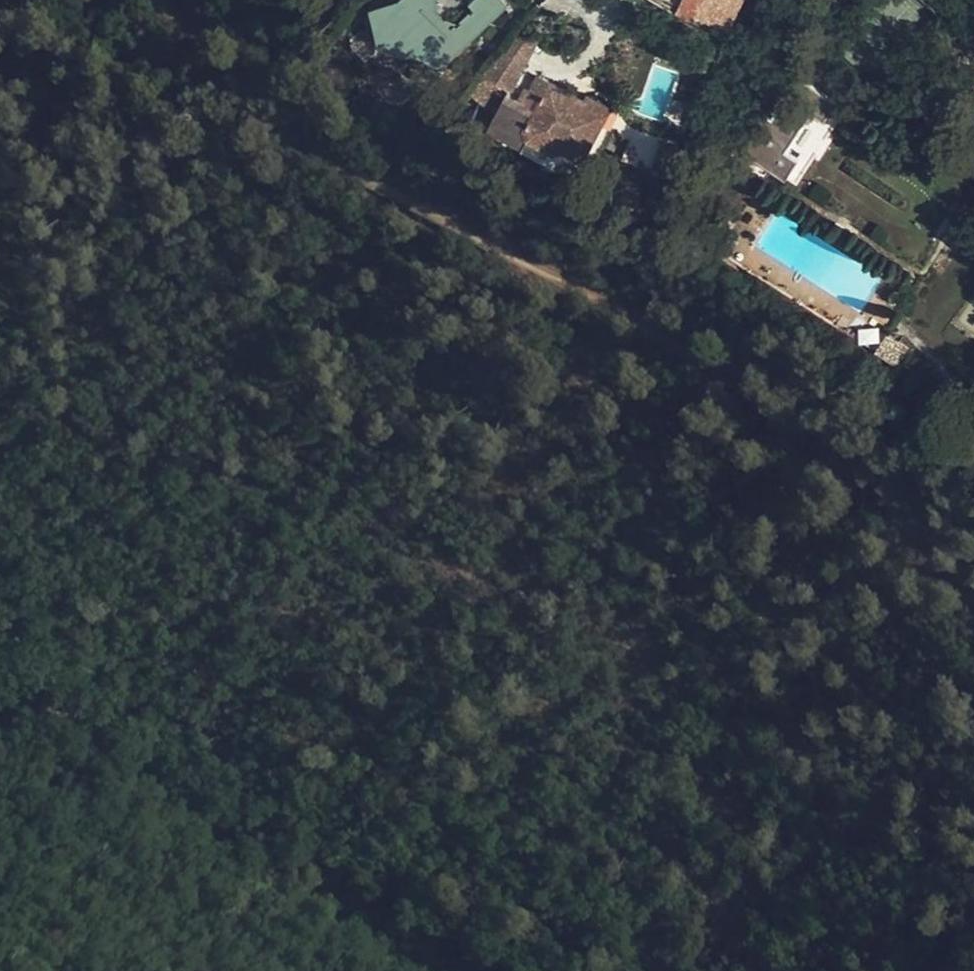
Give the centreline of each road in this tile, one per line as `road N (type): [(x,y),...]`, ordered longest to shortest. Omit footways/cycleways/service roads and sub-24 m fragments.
road 1 (track): [(973,587),(675,332),(337,157),(152,0)]

